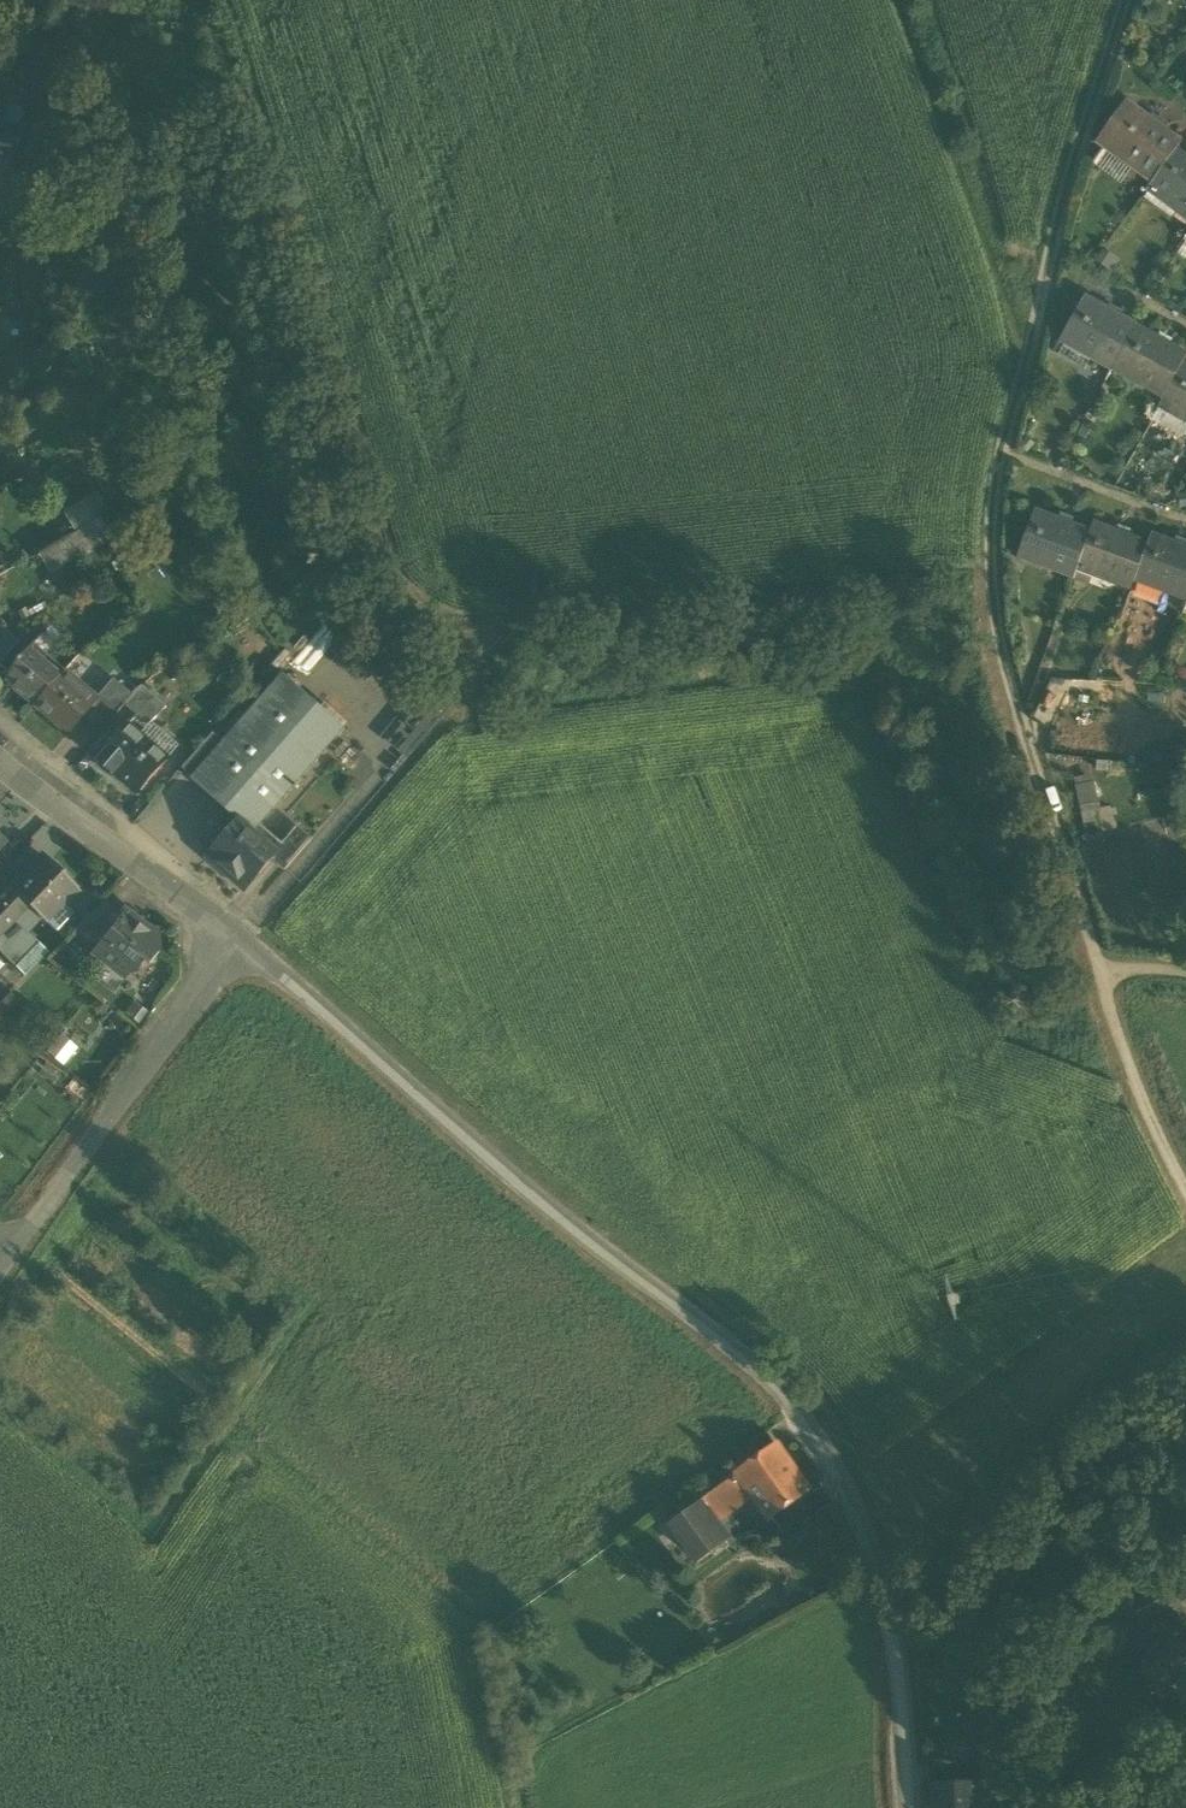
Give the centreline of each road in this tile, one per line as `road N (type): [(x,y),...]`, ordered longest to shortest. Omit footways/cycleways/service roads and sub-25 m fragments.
road 1 (residential): [(0,763),(229,933),(531,1196),(767,1380),(852,1500),(877,1562),(894,1646),(909,1807)]
road 2 (track): [(1093,960),(995,631),(988,534),(1061,199),(1125,0)]
road 3 (track): [(1185,1201),(1157,1147),(1093,960)]

